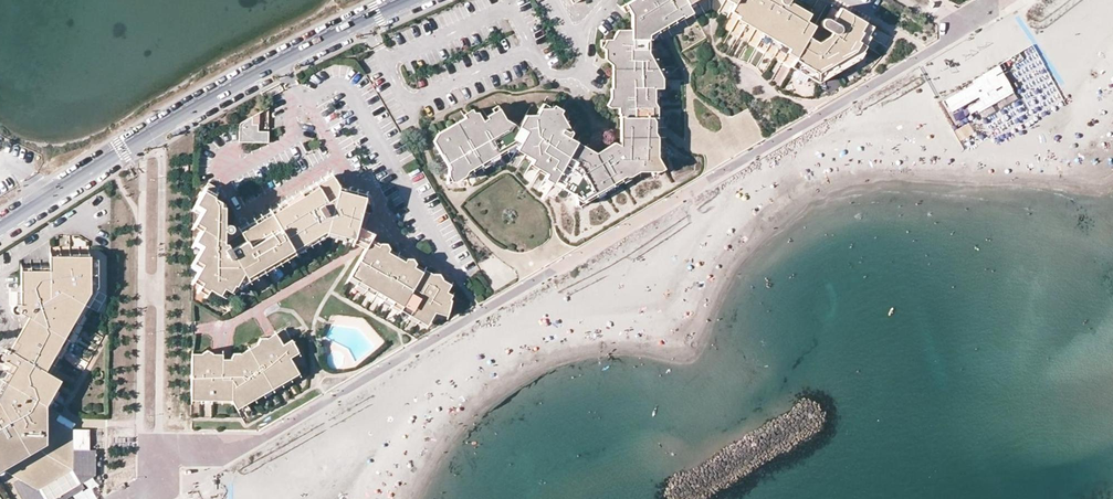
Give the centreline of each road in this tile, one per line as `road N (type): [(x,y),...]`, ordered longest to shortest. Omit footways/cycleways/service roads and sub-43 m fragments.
road 1 (unclassified): [(0,226),(191,109),(413,0)]

